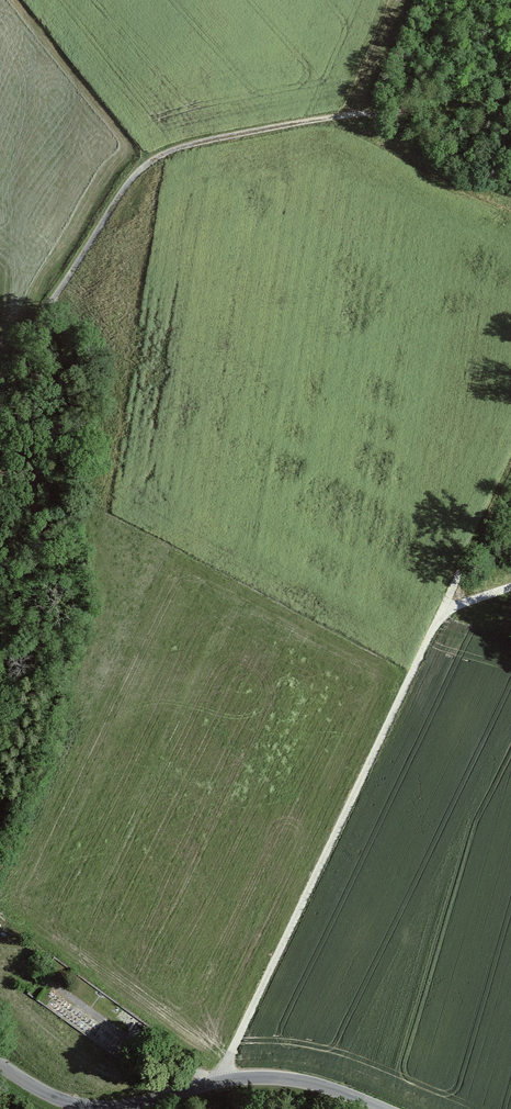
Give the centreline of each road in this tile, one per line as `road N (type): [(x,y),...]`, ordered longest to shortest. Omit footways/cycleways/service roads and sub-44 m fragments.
road 1 (track): [(221,1080),(432,631),(454,608),(510,588)]
road 2 (track): [(0,364),(112,192),(146,163),(311,121),(398,112)]
road 3 (tertiary): [(386,1108),(310,1081),(266,1077),(103,1107),(47,1092),(0,1063)]
road 4 (track): [(510,198),(399,148),(361,116)]
road 5 (track): [(445,613),(510,463)]

